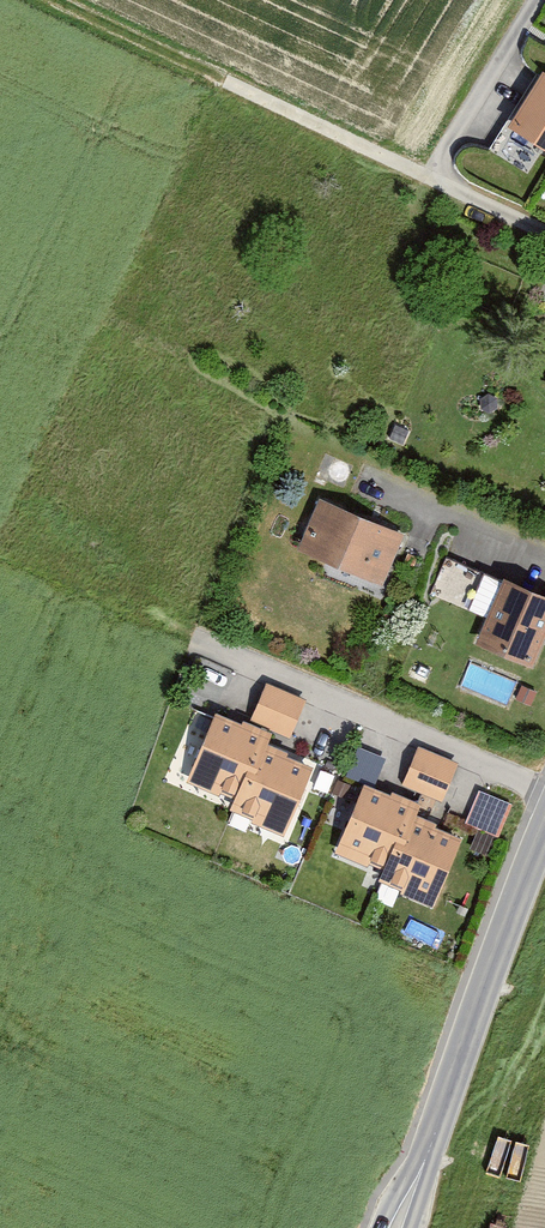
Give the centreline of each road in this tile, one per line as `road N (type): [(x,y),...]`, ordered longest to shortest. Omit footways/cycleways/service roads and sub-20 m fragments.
road 1 (tertiary): [(440,1124),(544,823)]
road 2 (track): [(53,0),(226,81)]

